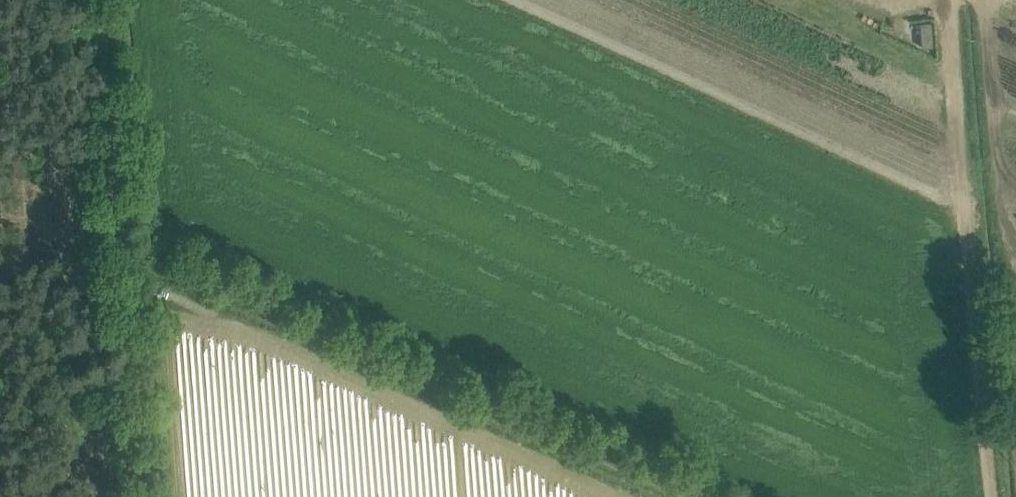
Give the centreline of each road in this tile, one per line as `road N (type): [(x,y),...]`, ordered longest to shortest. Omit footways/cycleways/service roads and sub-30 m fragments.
road 1 (track): [(688,496),(178,270)]
road 2 (track): [(958,0),(998,496)]
road 3 (track): [(133,250),(120,245),(97,0)]
road 4 (track): [(120,245),(142,496)]

